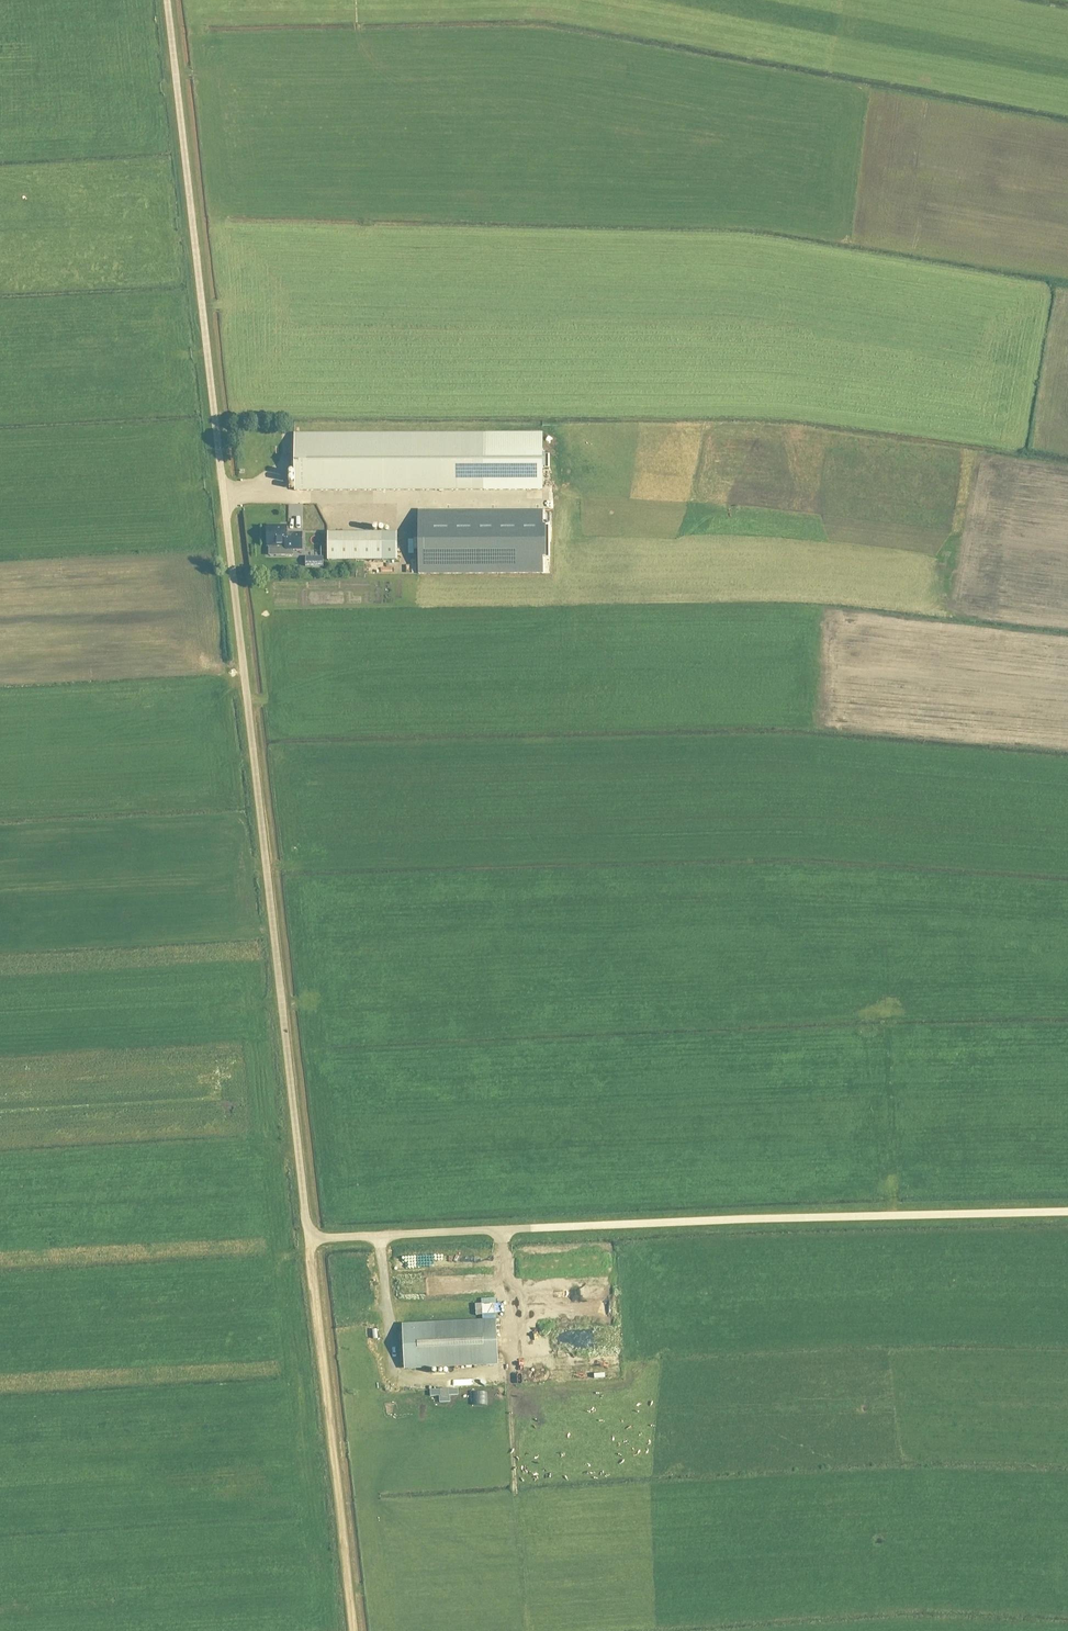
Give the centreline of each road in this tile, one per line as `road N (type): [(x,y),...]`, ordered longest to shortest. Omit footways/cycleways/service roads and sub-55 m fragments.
road 1 (unclassified): [(1067,1213),(308,1240)]
road 2 (unclassified): [(166,0),(233,577)]
road 3 (unclassified): [(252,749),(308,1240)]
road 4 (track): [(308,1240),(353,1630)]
road 5 (track): [(233,577),(252,749)]

